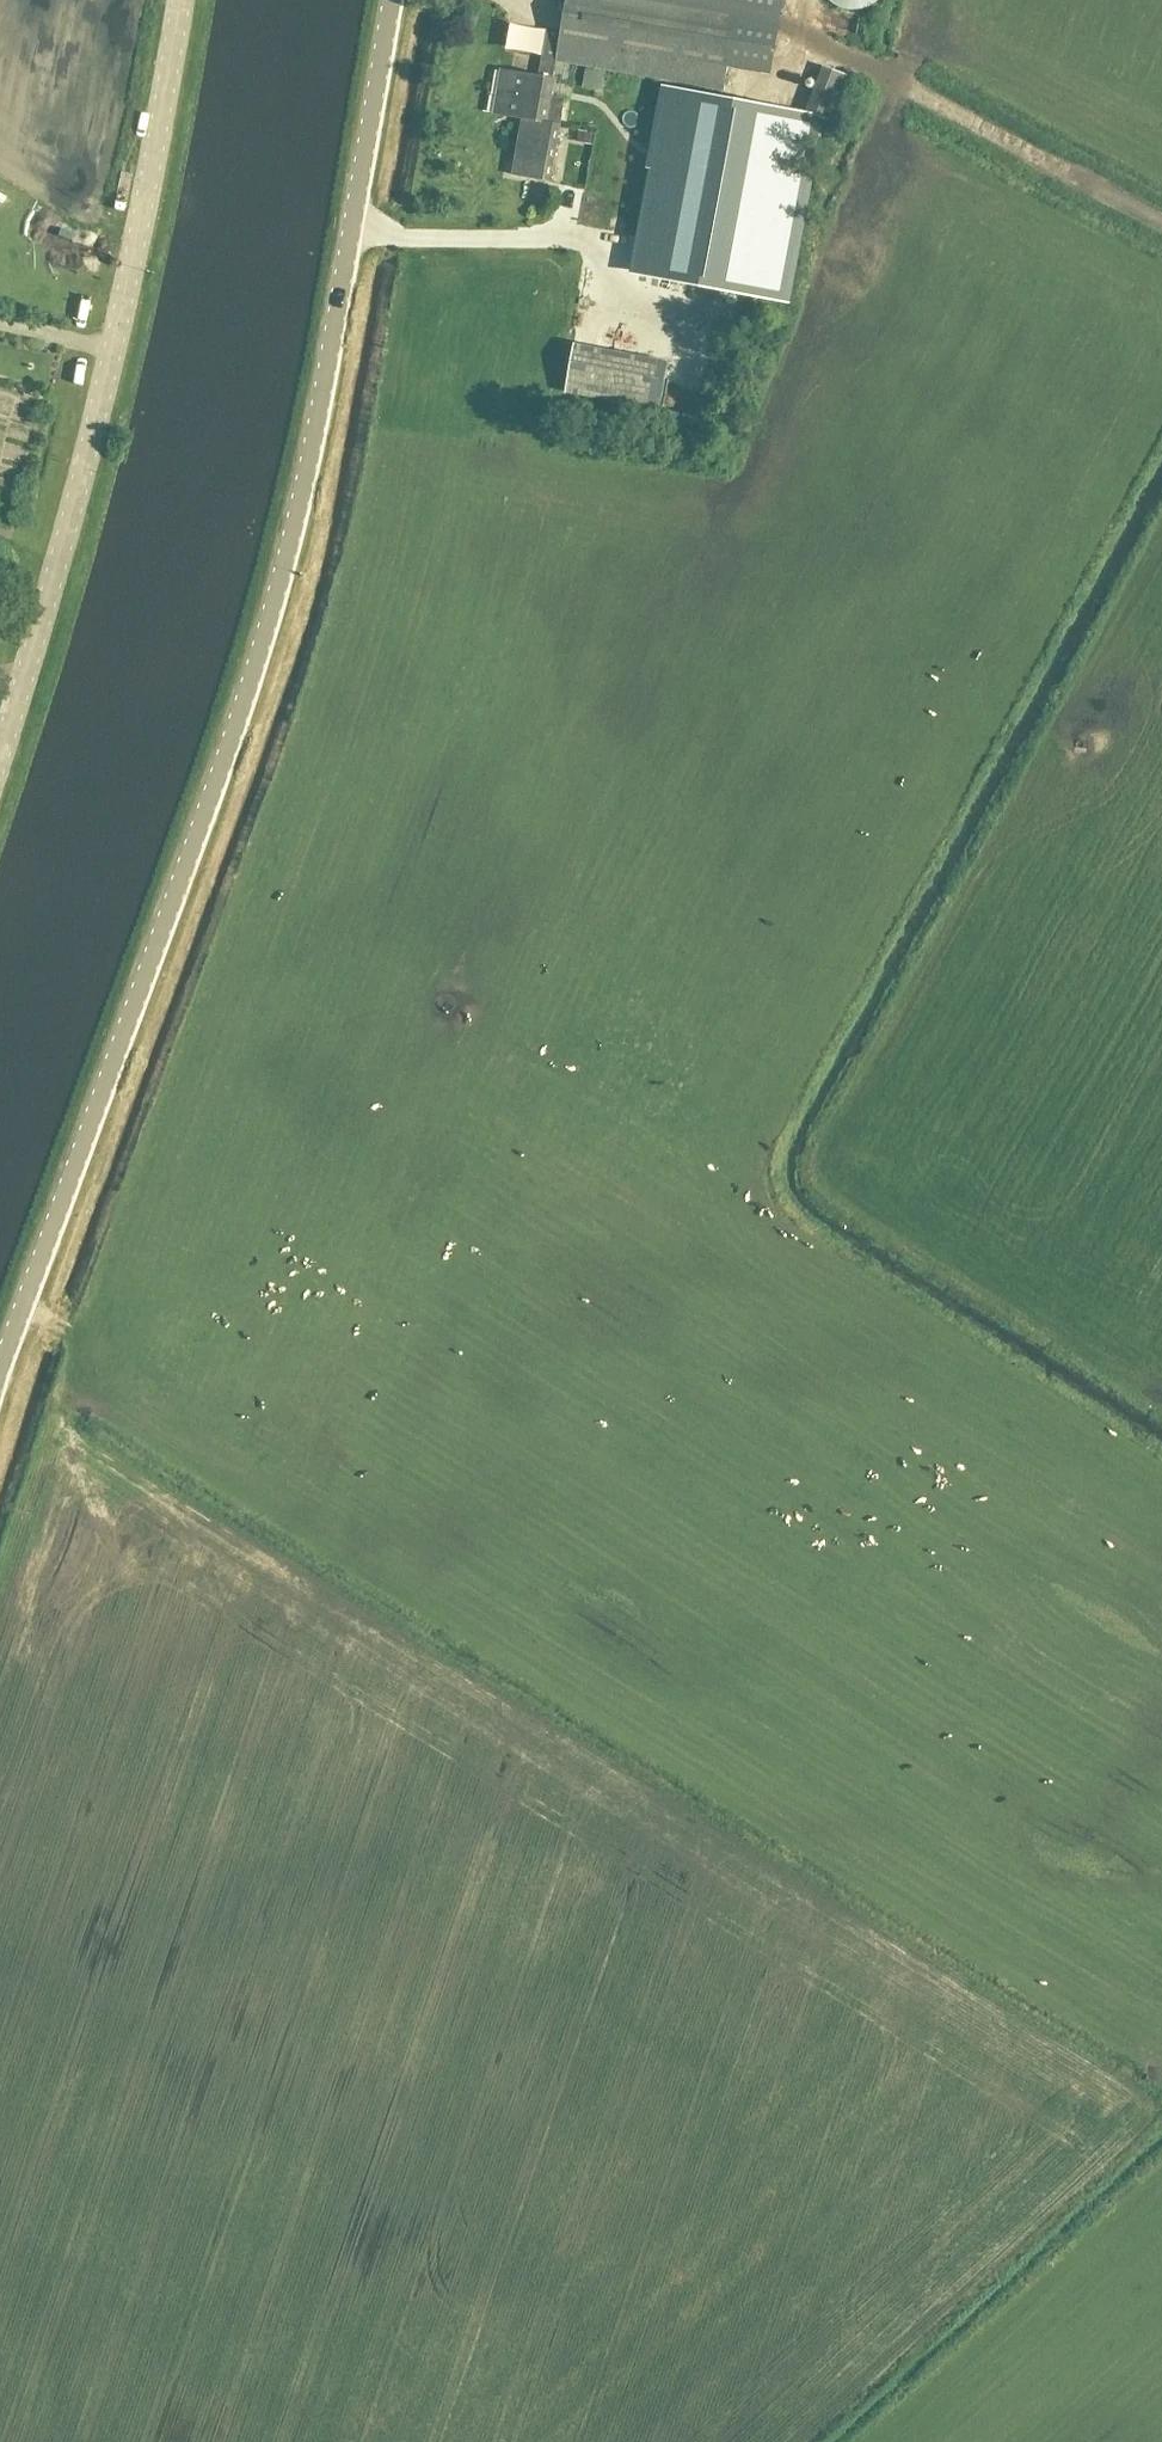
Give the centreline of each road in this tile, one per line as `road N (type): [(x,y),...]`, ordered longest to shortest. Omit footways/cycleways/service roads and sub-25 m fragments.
road 1 (tertiary): [(0,1371),(280,586),(390,0)]
road 2 (unclassified): [(0,755),(110,365),(181,0)]

